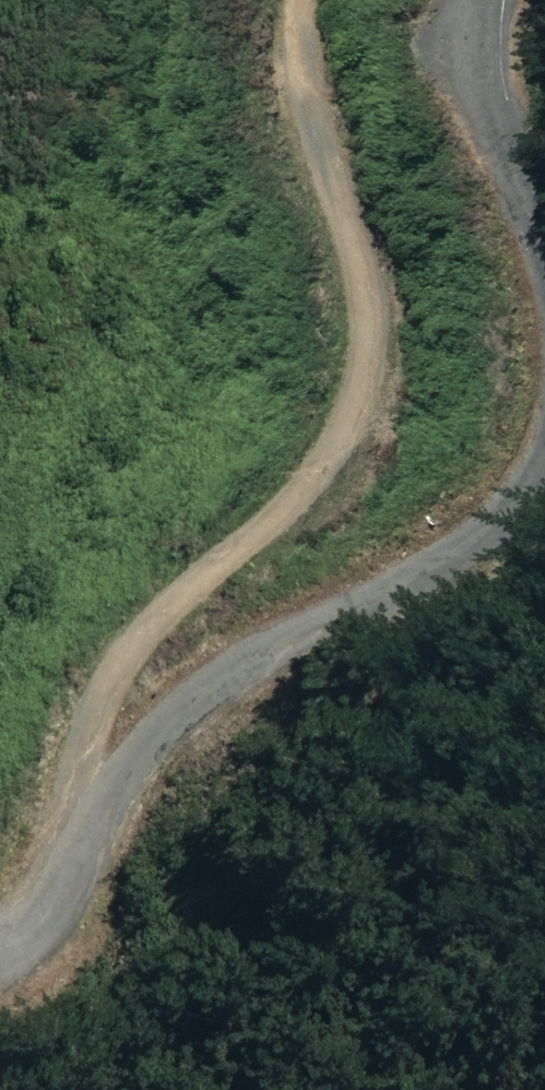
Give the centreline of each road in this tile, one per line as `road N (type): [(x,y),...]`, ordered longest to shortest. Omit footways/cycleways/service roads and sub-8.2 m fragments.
road 1 (track): [(69,882),(63,818),(70,755),(90,698),(121,646),(317,478),(363,402),(372,353),(367,303),(321,108),(315,0)]
road 2 (track): [(0,937),(69,882),(149,757),(186,723),(443,584),(544,497)]
road 3 (track): [(544,244),(500,93),(501,0)]

